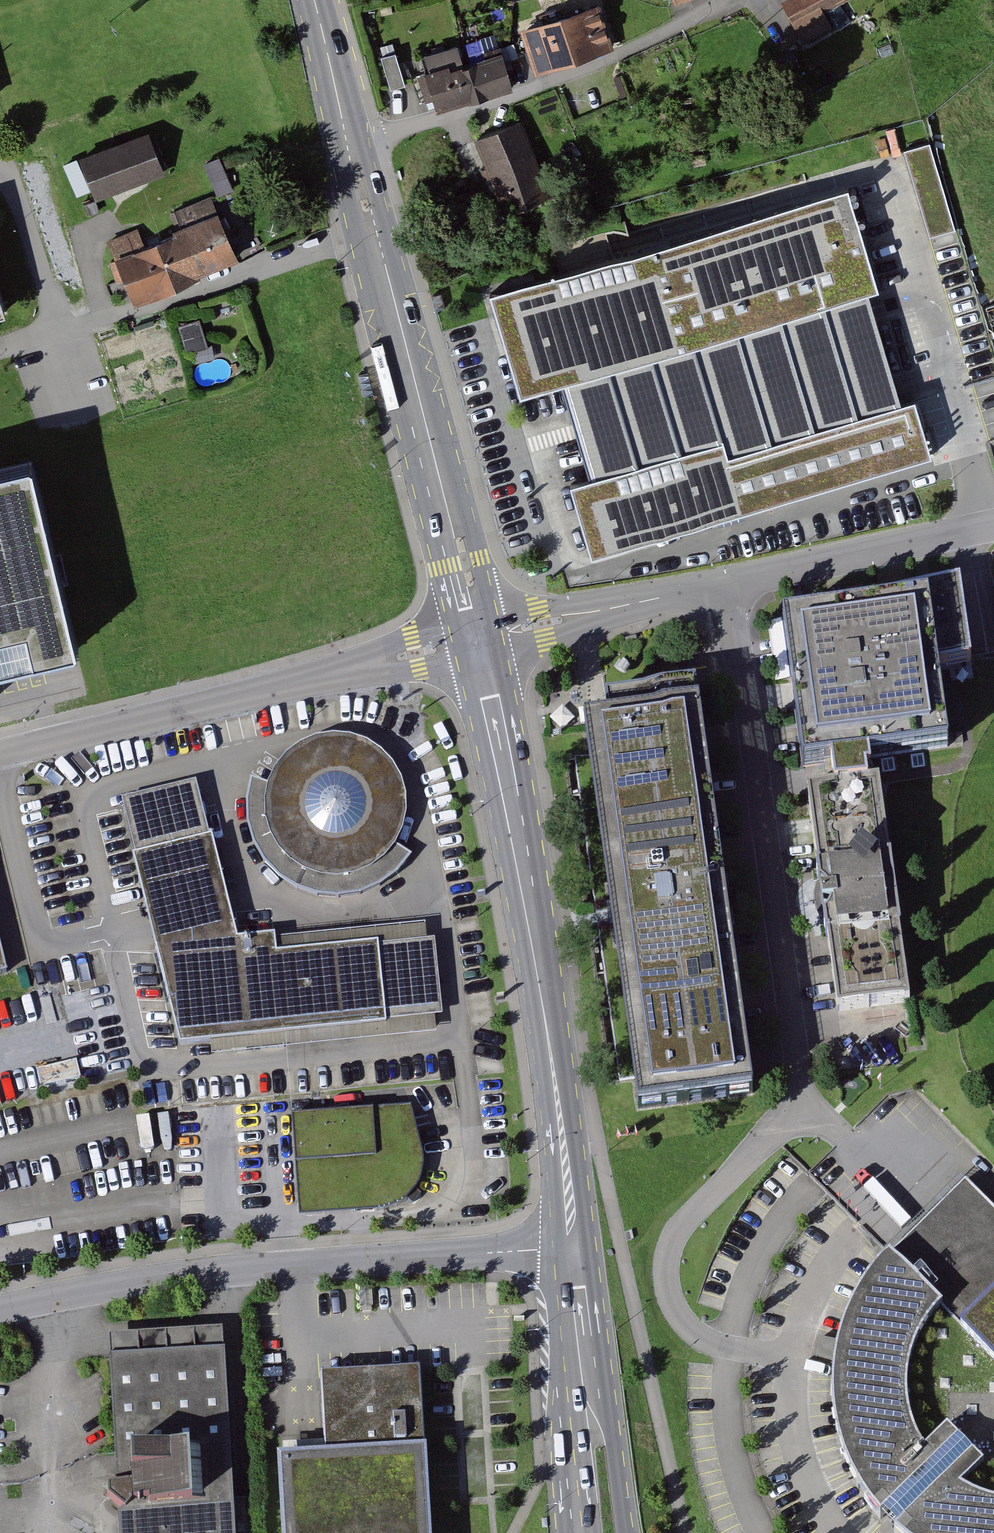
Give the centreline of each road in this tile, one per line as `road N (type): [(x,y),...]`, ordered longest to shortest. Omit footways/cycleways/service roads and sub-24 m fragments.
road 1 (secondary): [(478,638),(526,880),(575,1248)]
road 2 (residential): [(575,1248),(232,1269),(0,1309)]
road 3 (residential): [(802,1109),(731,585)]
road 4 (residential): [(478,638),(0,753)]
road 5 (secondary): [(478,638),(374,232)]
road 6 (residential): [(59,335),(374,232)]
road 7 (secondary): [(627,1532),(591,1288),(575,1248)]
road 8 (secondary): [(575,1248),(567,1288),(578,1532)]
road 9 (residential): [(731,585),(478,638)]
road 10 (secondary): [(374,232),(313,0)]
road 11 (residential): [(964,534),(731,585)]
road 12 (unclassified): [(0,166),(16,185),(59,335)]

